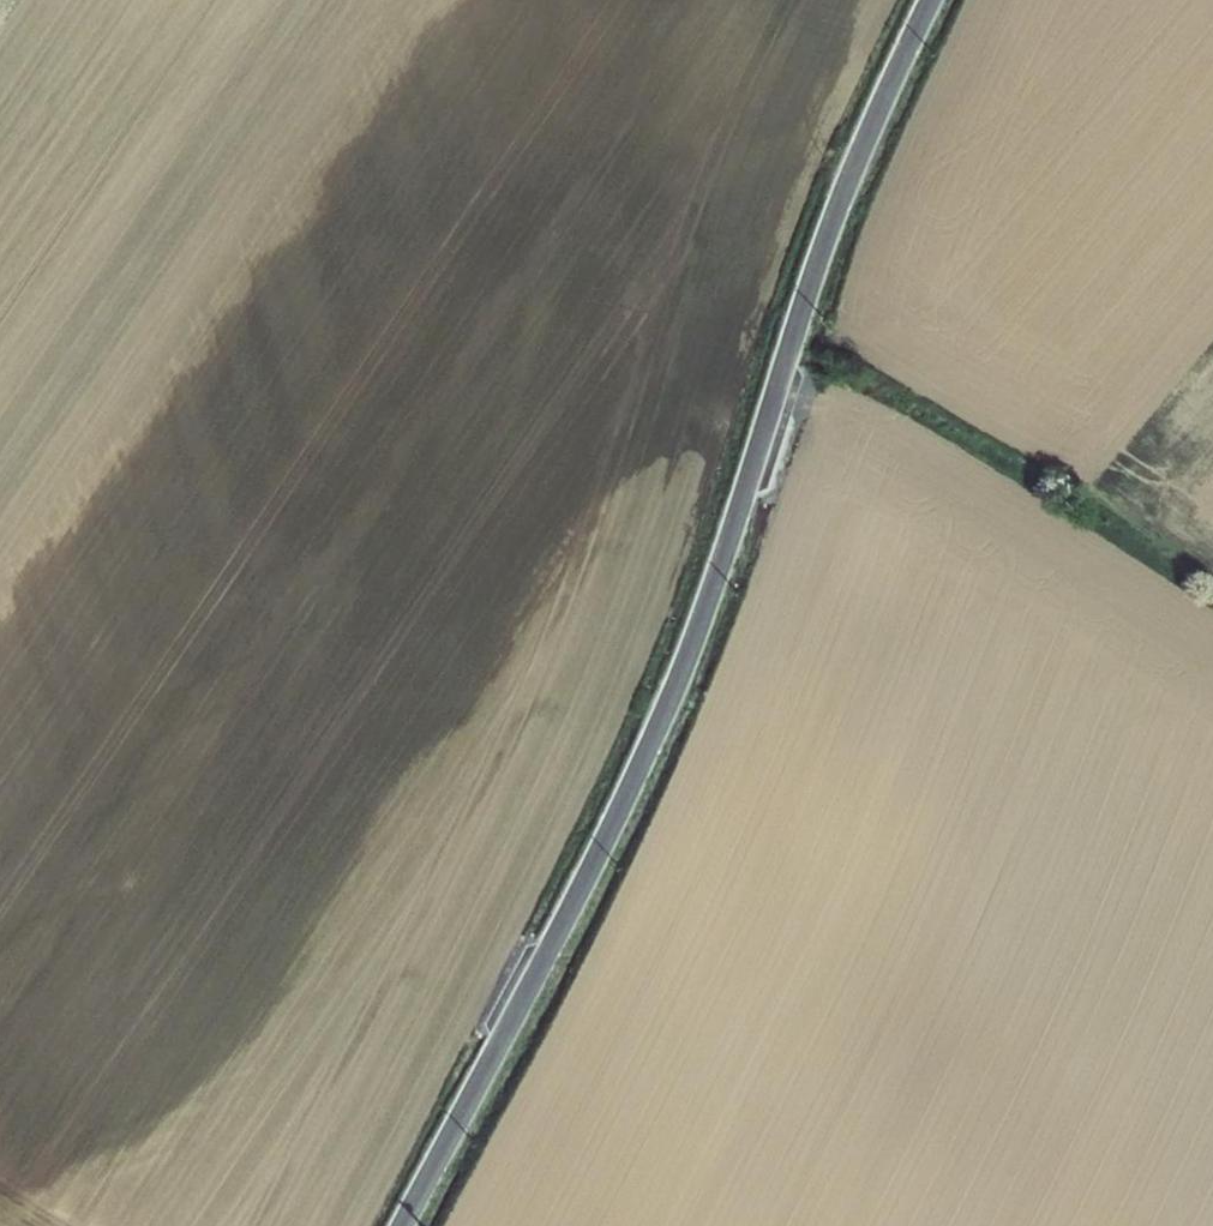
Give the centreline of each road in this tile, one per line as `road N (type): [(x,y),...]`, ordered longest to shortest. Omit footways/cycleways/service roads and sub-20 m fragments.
road 1 (tertiary): [(404,1225),(572,905),(667,701),(850,176),(931,0)]

